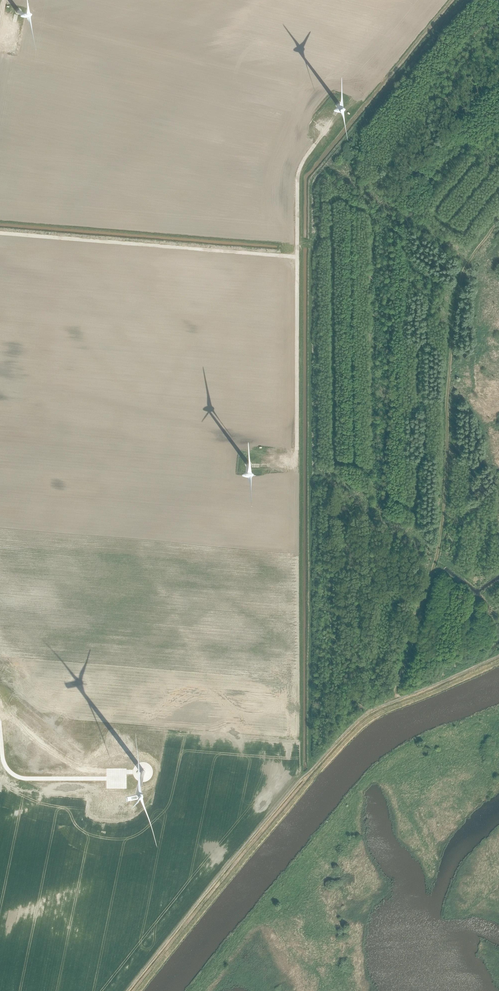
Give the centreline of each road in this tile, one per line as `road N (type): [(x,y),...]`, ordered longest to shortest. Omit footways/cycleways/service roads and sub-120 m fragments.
road 1 (track): [(457,0),(311,185),(303,776)]
road 2 (track): [(393,701),(440,540),(467,266),(498,223)]

